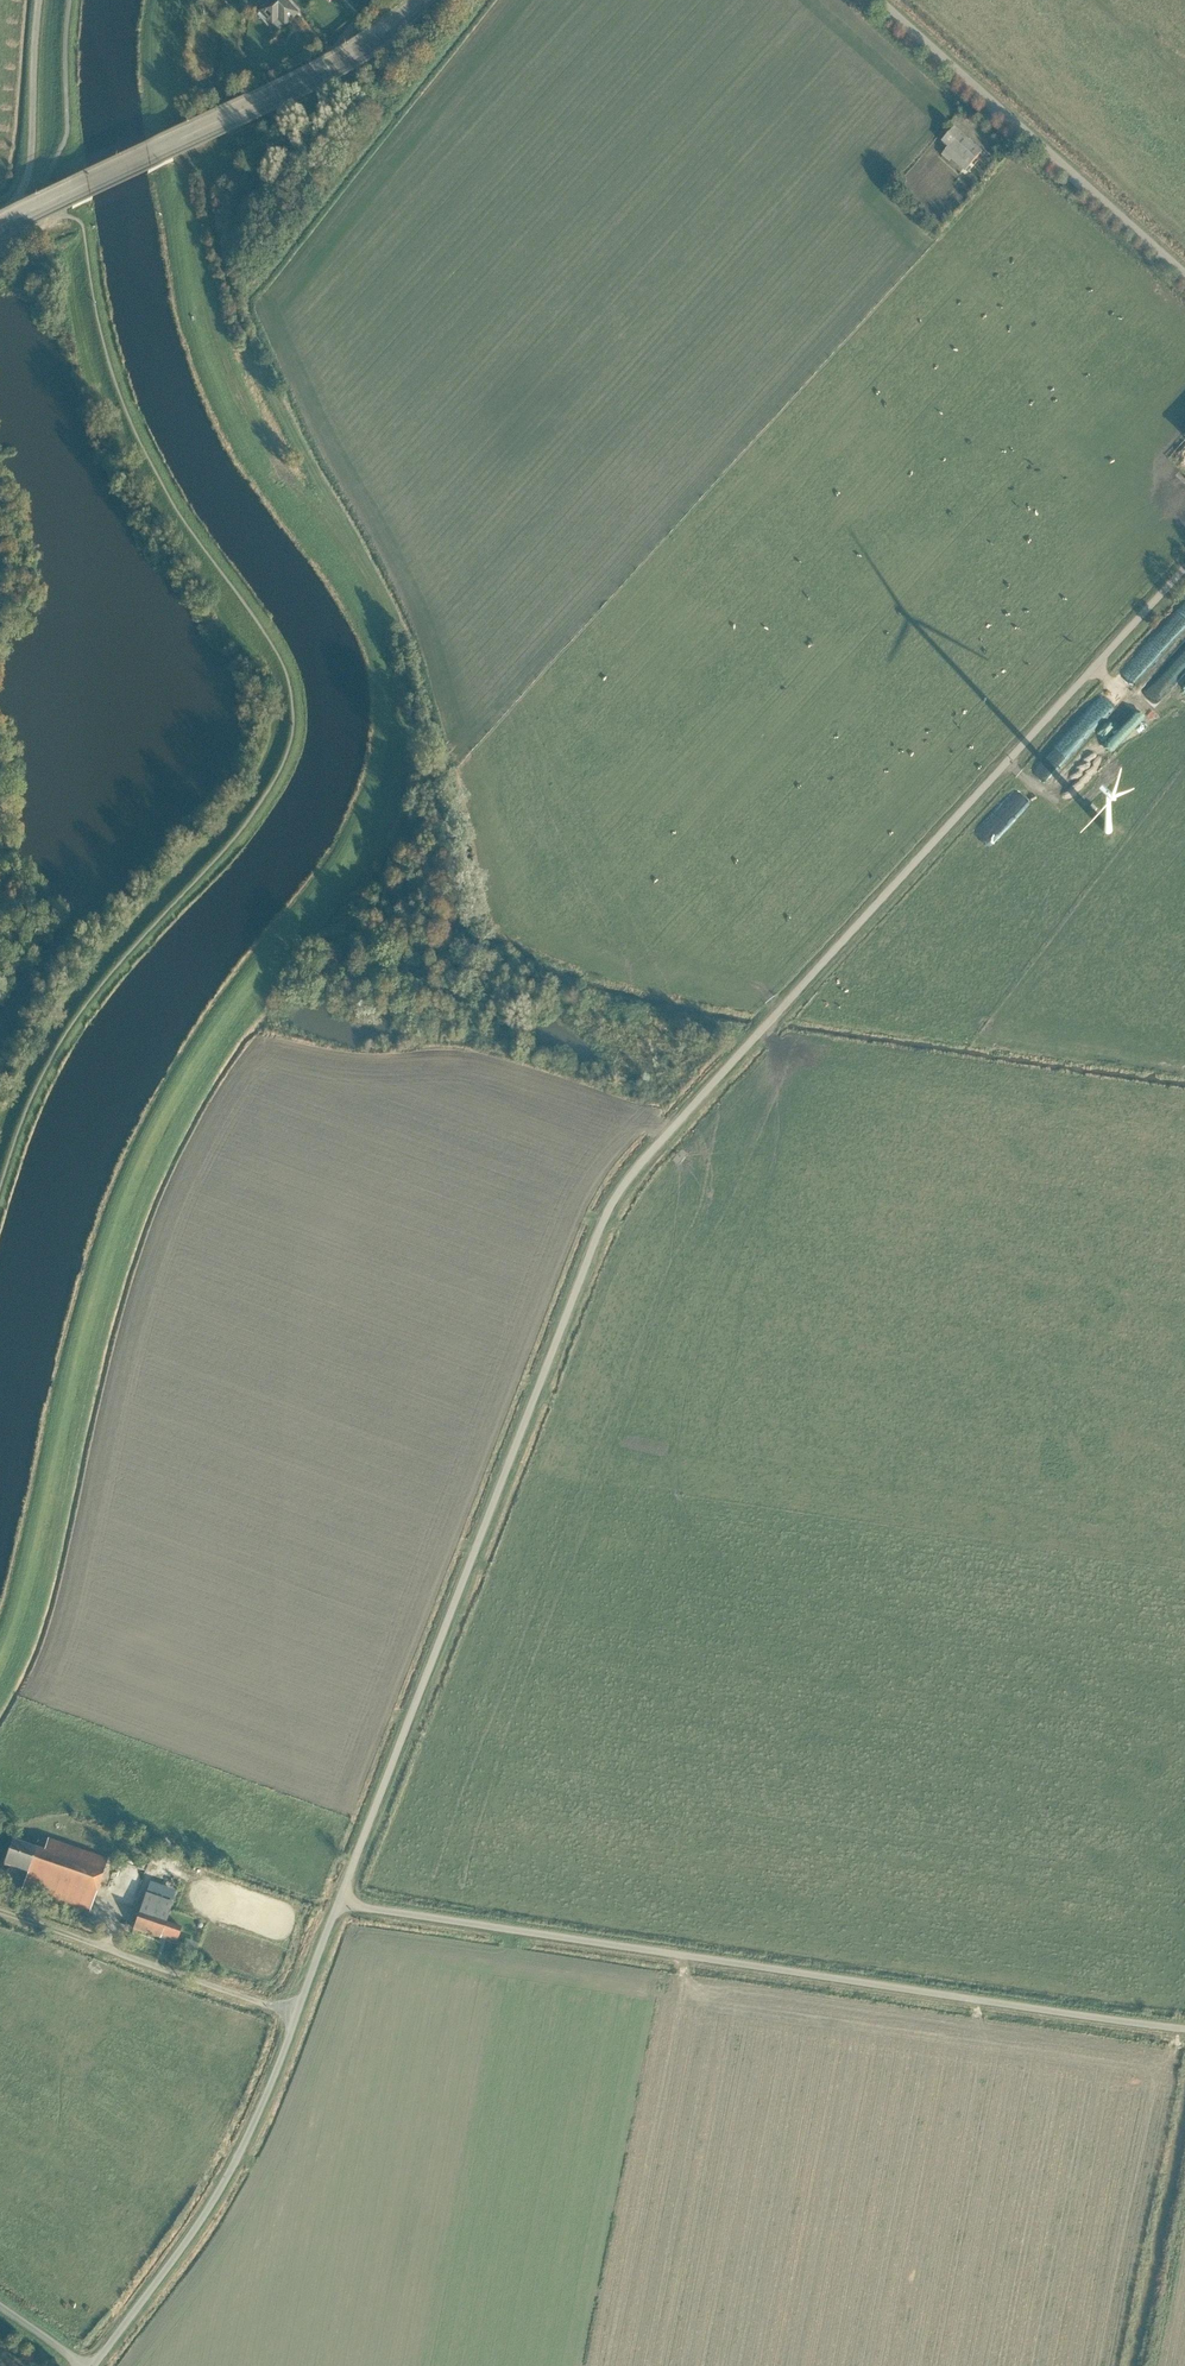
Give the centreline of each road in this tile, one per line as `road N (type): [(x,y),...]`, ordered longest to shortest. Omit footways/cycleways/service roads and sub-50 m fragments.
road 1 (unclassified): [(295,2014),(615,1196),(776,1009),(1184,570)]
road 2 (track): [(341,1901),(1184,2028)]
road 3 (tertiary): [(427,0),(323,75),(0,231)]
road 4 (unclassified): [(875,0),(1184,276)]
road 5 (unclassified): [(94,2365),(226,2180),(274,2082),(295,2014)]
road 6 (residential): [(0,1914),(295,2014)]
road 7 (track): [(0,208),(26,196),(32,170),(43,0)]

